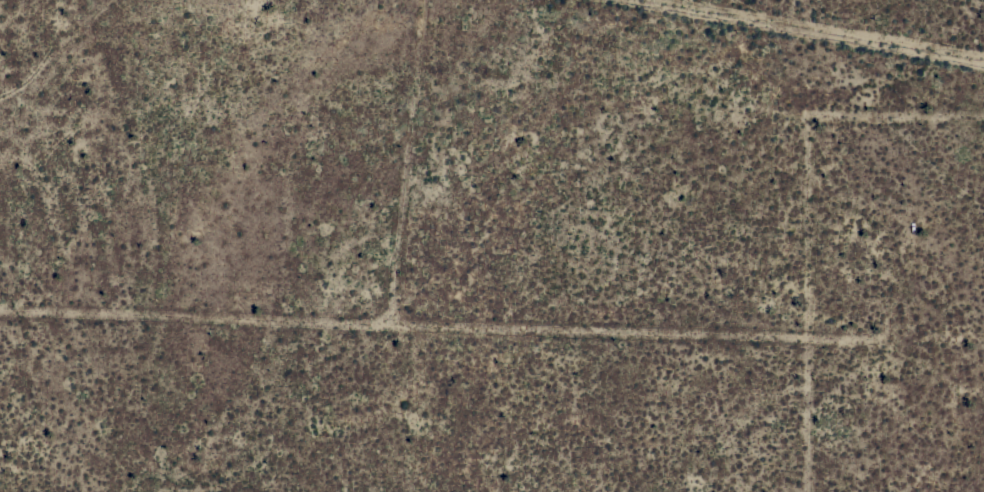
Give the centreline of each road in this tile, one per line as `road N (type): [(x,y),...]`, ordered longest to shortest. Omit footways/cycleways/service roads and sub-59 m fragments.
road 1 (track): [(644,0),(983,59)]

